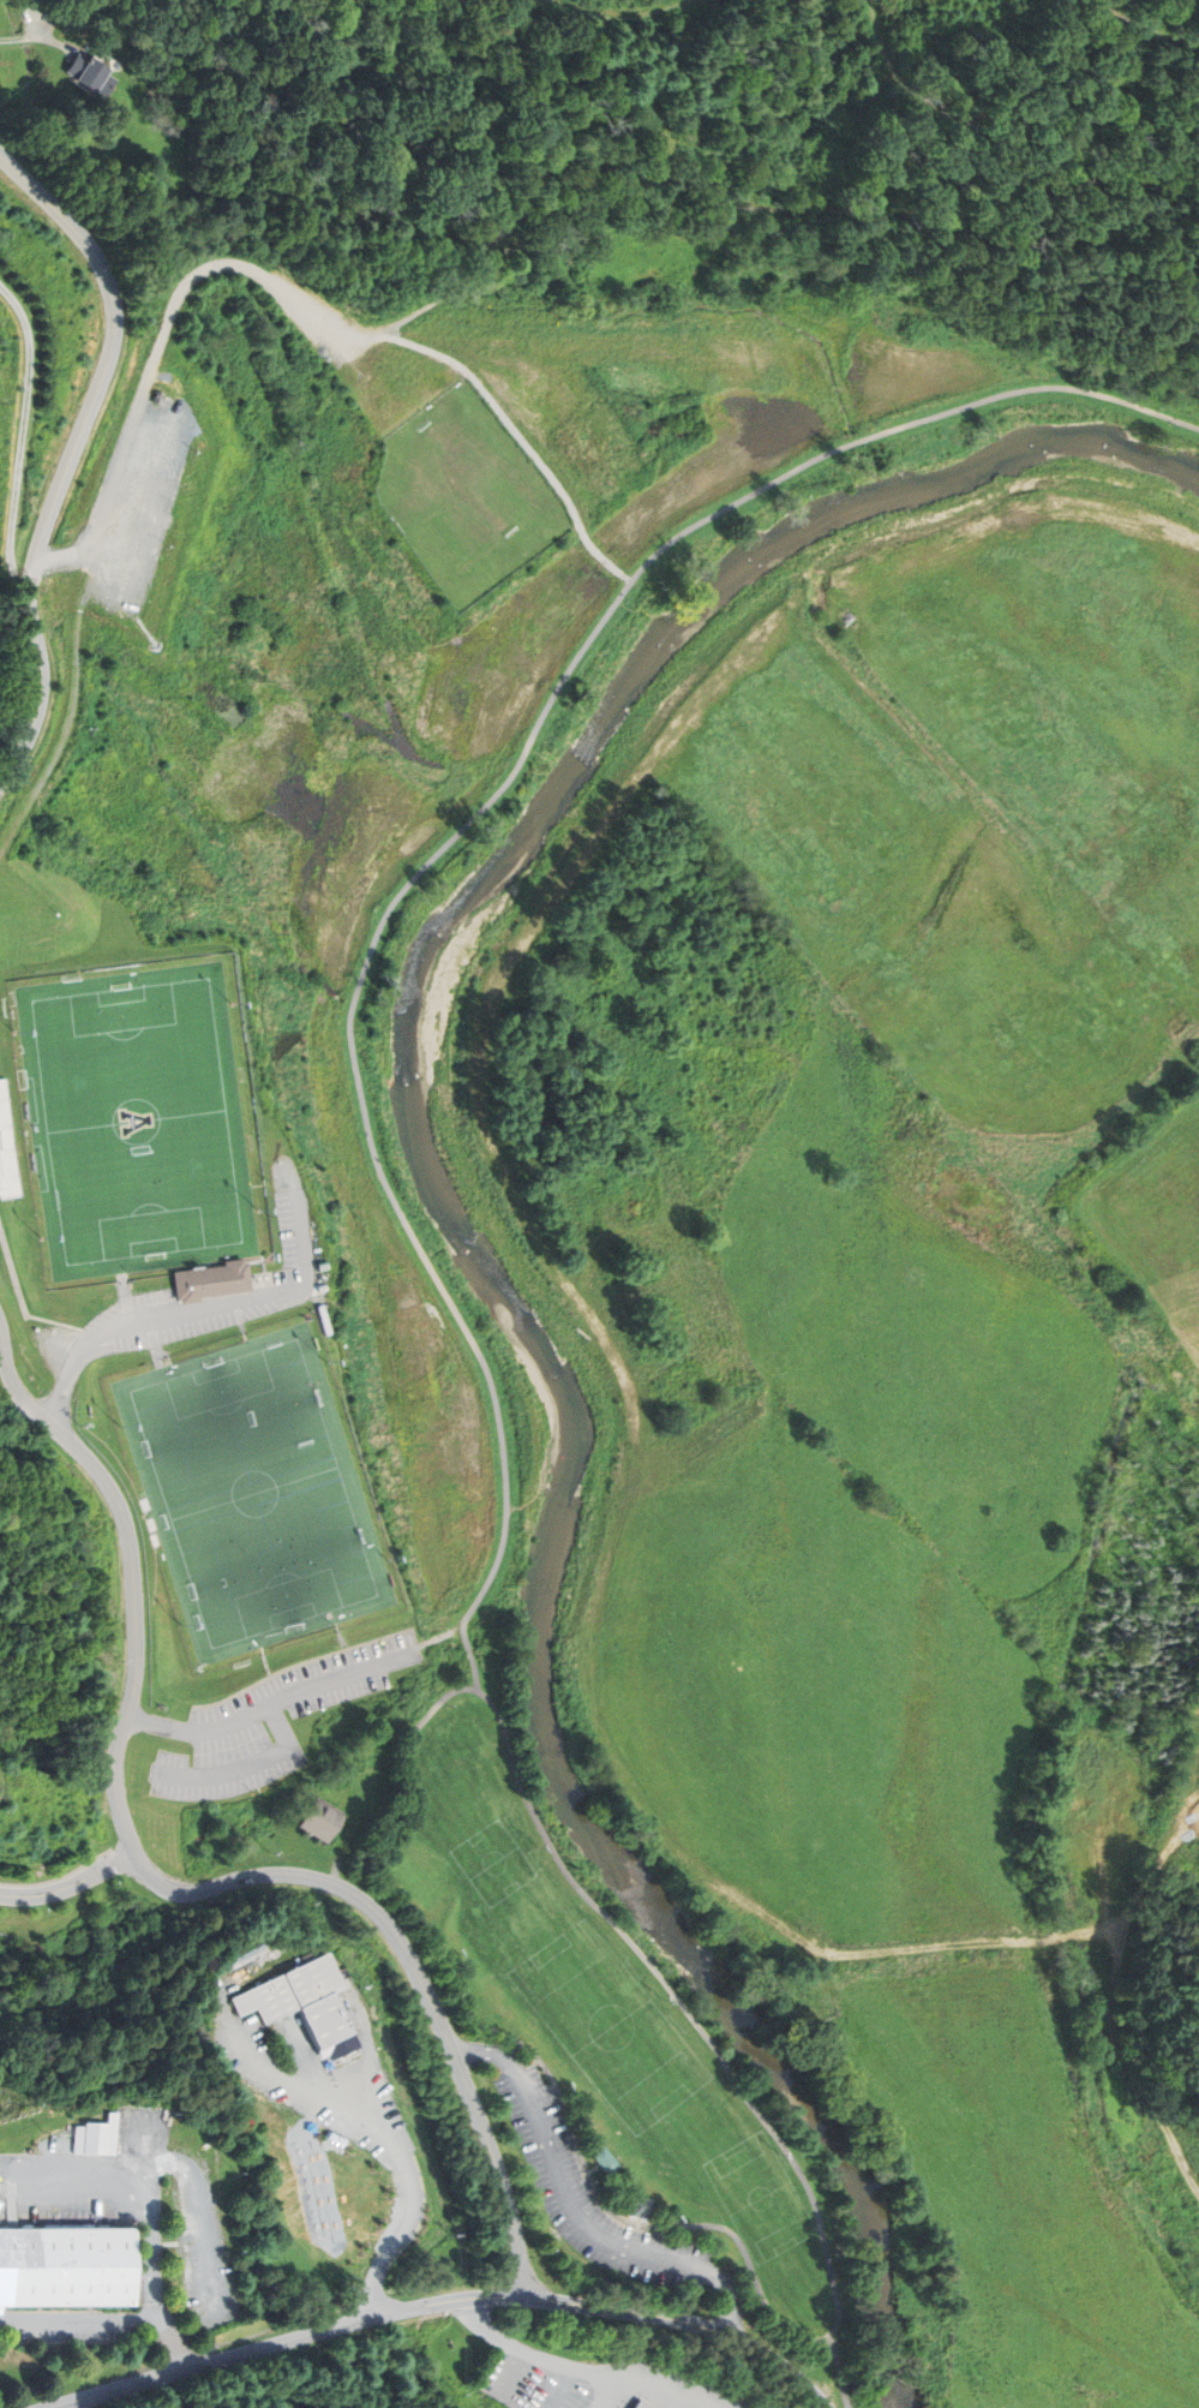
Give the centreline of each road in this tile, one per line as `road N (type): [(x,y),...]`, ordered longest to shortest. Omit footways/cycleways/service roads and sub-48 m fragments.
road 1 (tertiary): [(0,777),(32,725),(41,693),(28,580),(116,336),(114,299),(89,241),(0,153)]
road 2 (tertiary): [(532,2288),(517,2260),(514,2215),(485,2128),(391,1923),(319,1875),(272,1871),(196,1894),(172,1893),(139,1852)]
road 3 (tertiary): [(139,1852),(121,1765),(143,1639),(132,1507),(101,1452),(41,1417),(14,1390),(0,1312)]
road 4 (residential): [(60,2407),(391,2312),(532,2288)]
road 5 (tertiary): [(828,2407),(777,2358),(715,2328),(557,2301),(532,2288)]
road 6 (residential): [(139,1852),(64,1890),(0,1894)]

